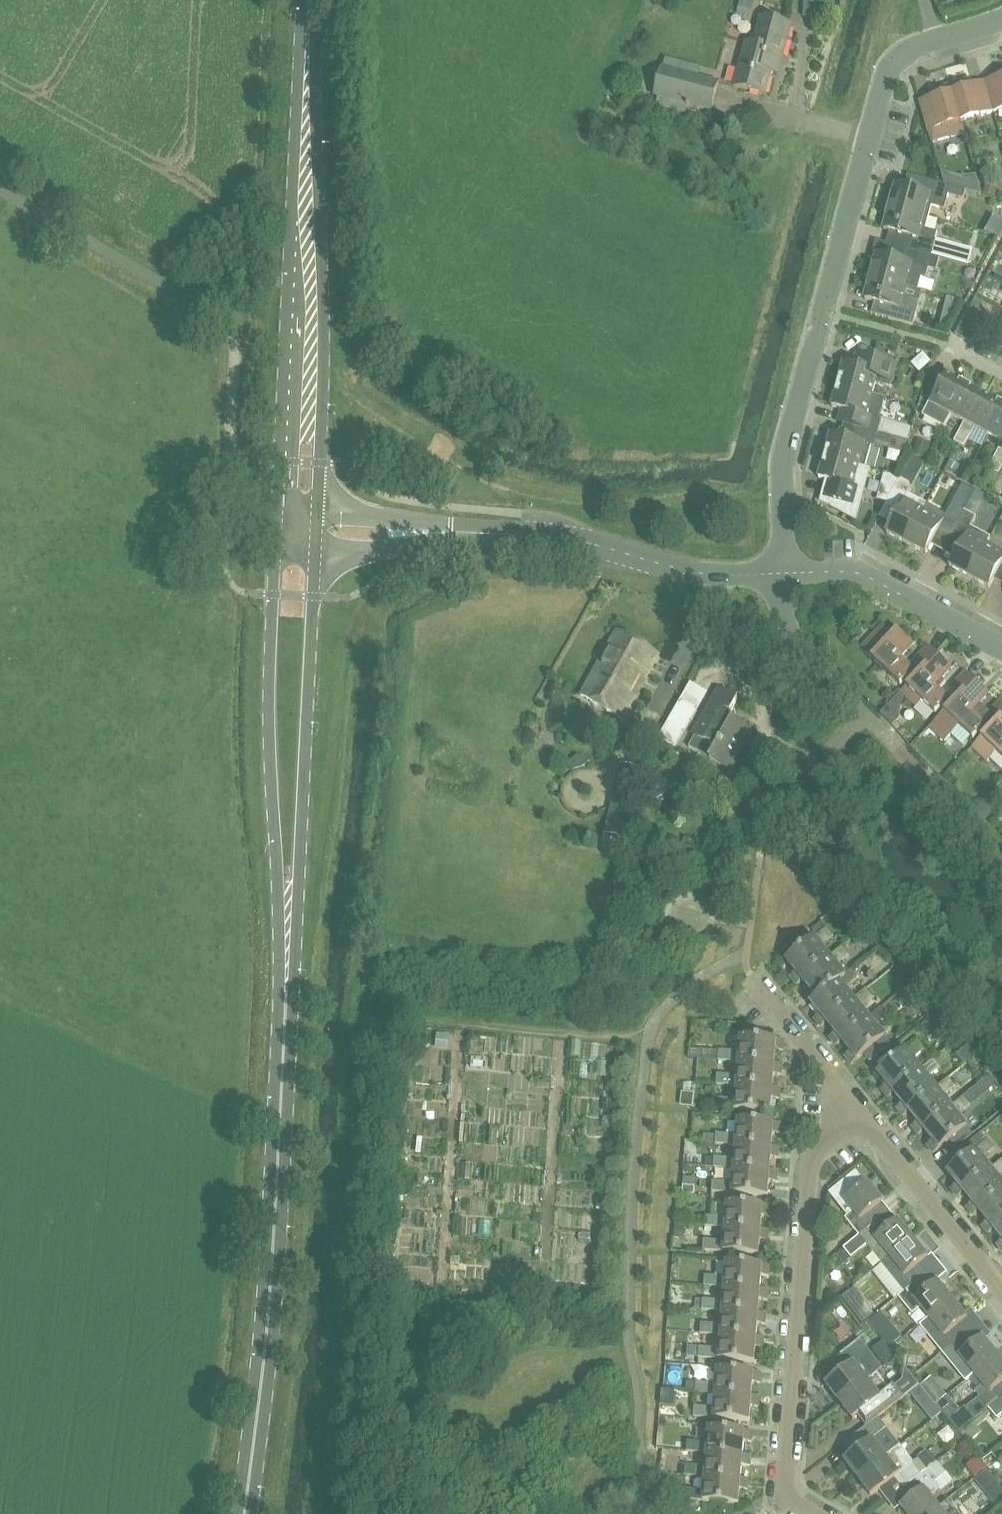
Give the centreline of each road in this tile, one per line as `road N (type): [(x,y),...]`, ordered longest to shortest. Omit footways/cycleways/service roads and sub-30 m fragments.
road 1 (residential): [(939,40),(890,69),(790,434),(785,573)]
road 2 (secondary): [(317,532),(323,256),(305,0)]
road 3 (secondary): [(304,0),(280,532)]
road 4 (secondary): [(240,1513),(273,1260),(289,1011)]
road 5 (secondary): [(280,532),(270,669),(289,1011)]
road 6 (secondary): [(289,1011),(317,532)]
road 7 (residential): [(317,532),(539,539),(715,574),(785,573)]
road 8 (residential): [(810,1513),(786,1496),(814,1179),(870,1120)]
road 9 (residential): [(785,573),(871,575),(1001,646)]
road 10 (residential): [(1001,1288),(870,1120)]
road 11 (residential): [(870,1120),(747,953)]
road 12 (residential): [(868,718),(782,620),(785,573)]
road 13 (unclassified): [(126,263),(0,191)]

